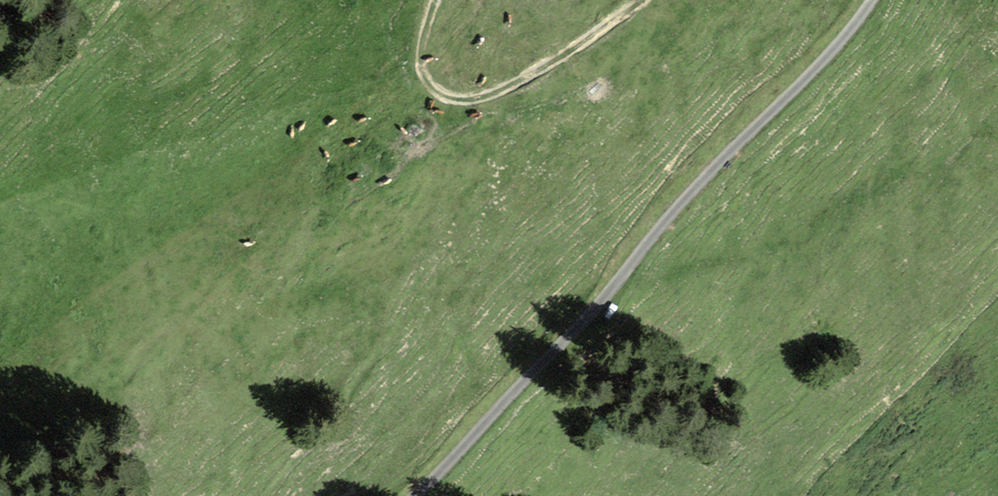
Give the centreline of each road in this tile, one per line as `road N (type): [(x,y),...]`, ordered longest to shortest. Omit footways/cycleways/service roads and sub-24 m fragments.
road 1 (track): [(871,0),(414,495)]
road 2 (track): [(645,0),(504,89),(464,101),(430,85),(420,65),(434,0)]

